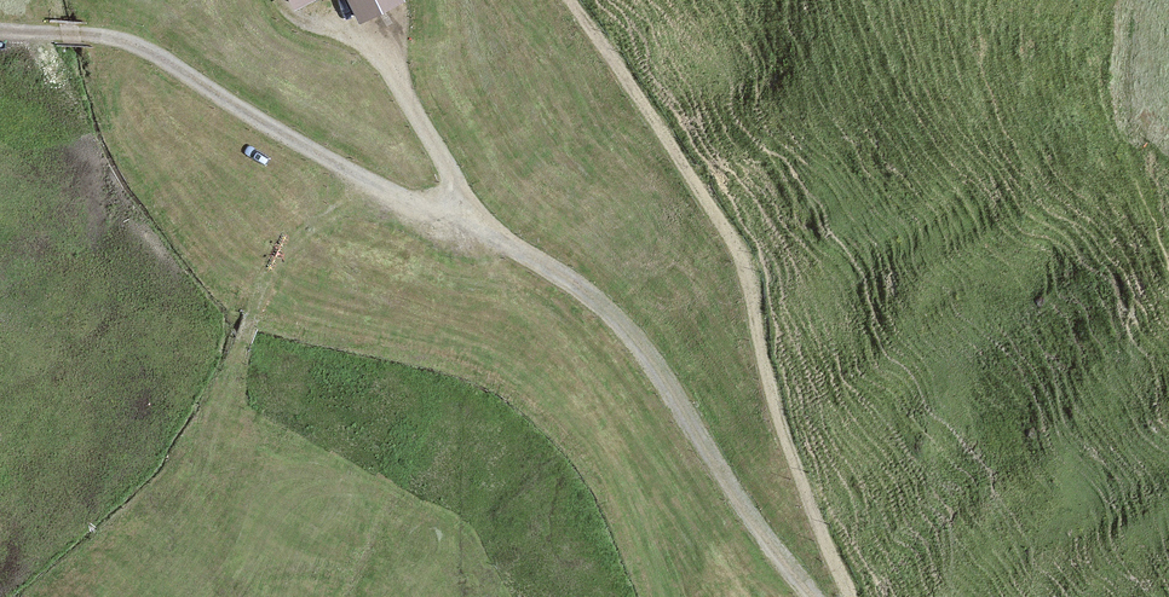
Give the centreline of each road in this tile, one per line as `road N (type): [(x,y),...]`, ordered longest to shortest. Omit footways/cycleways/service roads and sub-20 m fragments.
road 1 (track): [(0,28),(85,34),(154,53),(214,96),(595,297),(820,596)]
road 2 (track): [(851,596),(817,528),(775,409),(750,266),(571,0)]
road 3 (track): [(374,36),(459,187),(444,220)]

